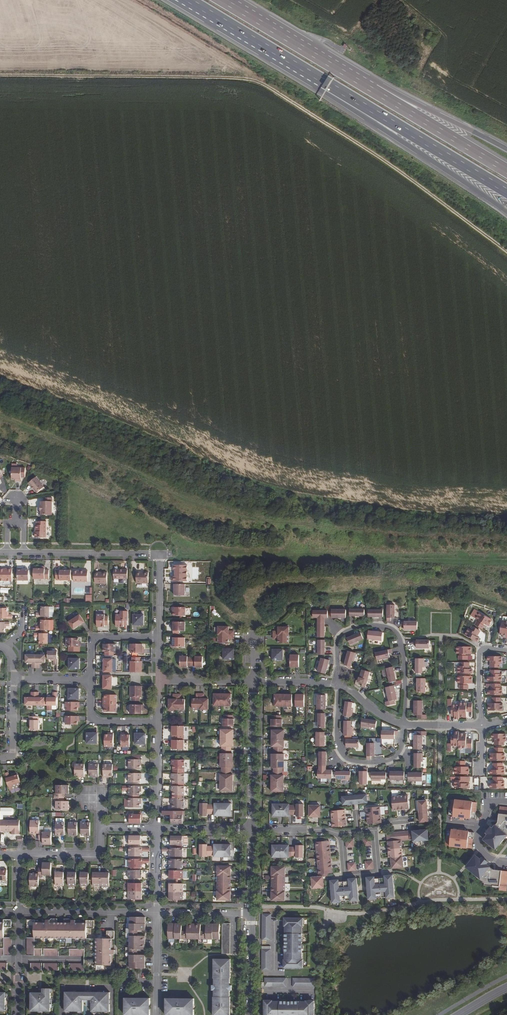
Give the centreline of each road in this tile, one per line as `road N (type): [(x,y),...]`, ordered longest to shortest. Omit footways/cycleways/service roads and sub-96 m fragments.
road 1 (track): [(0,76),(254,80),(395,168),(506,252)]
road 2 (track): [(159,554),(506,559)]
road 3 (motorway): [(322,83),(334,98),(506,215)]
road 4 (motorway): [(322,83),(506,192)]
road 5 (residential): [(403,725),(395,631),(364,625),(346,632),(336,647),(338,683)]
road 6 (motorway): [(371,90),(222,0)]
road 7 (residential): [(338,683),(336,738),(345,758),(391,761),(400,752),(403,725)]
road 8 (motorway): [(185,0),(322,83)]
road 9 (motorway): [(506,171),(371,90)]
road 10 (motorway): [(506,151),(390,92),(371,90)]
road 11 (residential): [(253,682),(251,829)]
road 12 (residential): [(19,911),(156,913)]
road 13 (residential): [(23,553),(159,554)]

